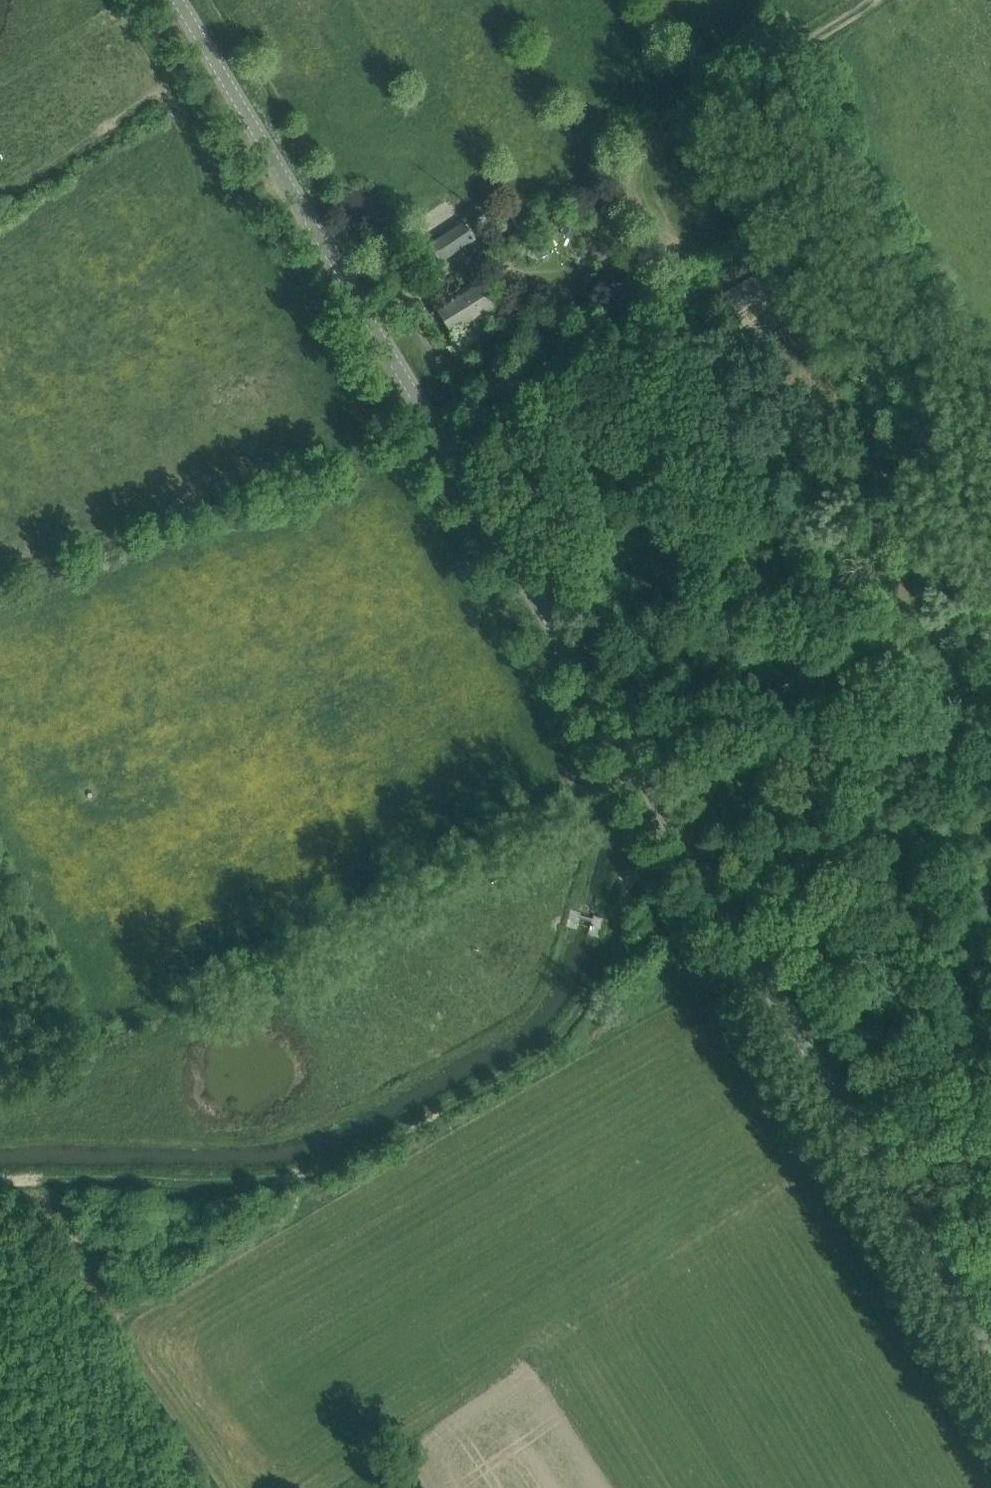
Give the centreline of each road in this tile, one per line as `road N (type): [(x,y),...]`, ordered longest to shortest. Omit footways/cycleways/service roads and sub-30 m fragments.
road 1 (unclassified): [(990,1356),(178,0)]
road 2 (track): [(686,848),(624,895),(587,996),(565,1030),(344,1157),(269,1177),(0,1183)]

